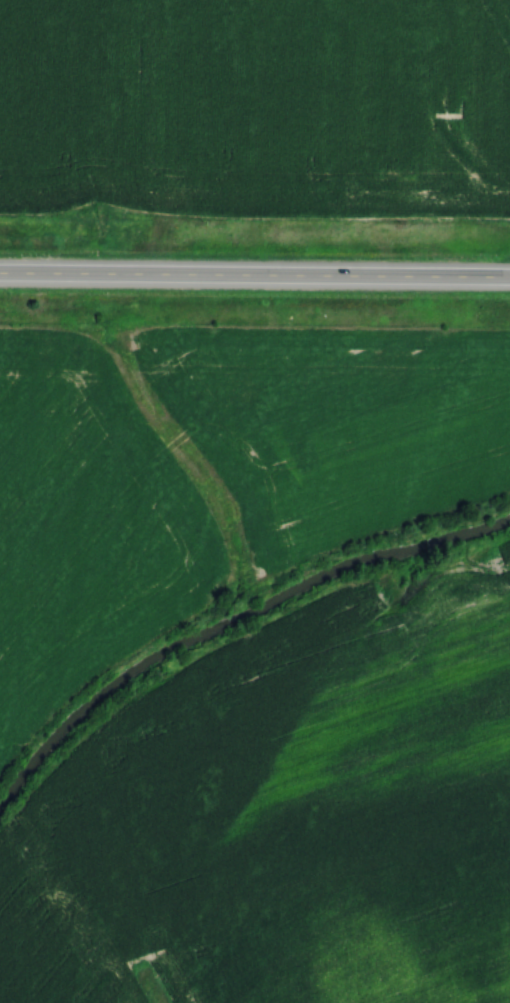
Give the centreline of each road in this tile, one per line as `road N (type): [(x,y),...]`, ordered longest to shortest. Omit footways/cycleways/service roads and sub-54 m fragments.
road 1 (primary): [(509,282),(0,281)]

